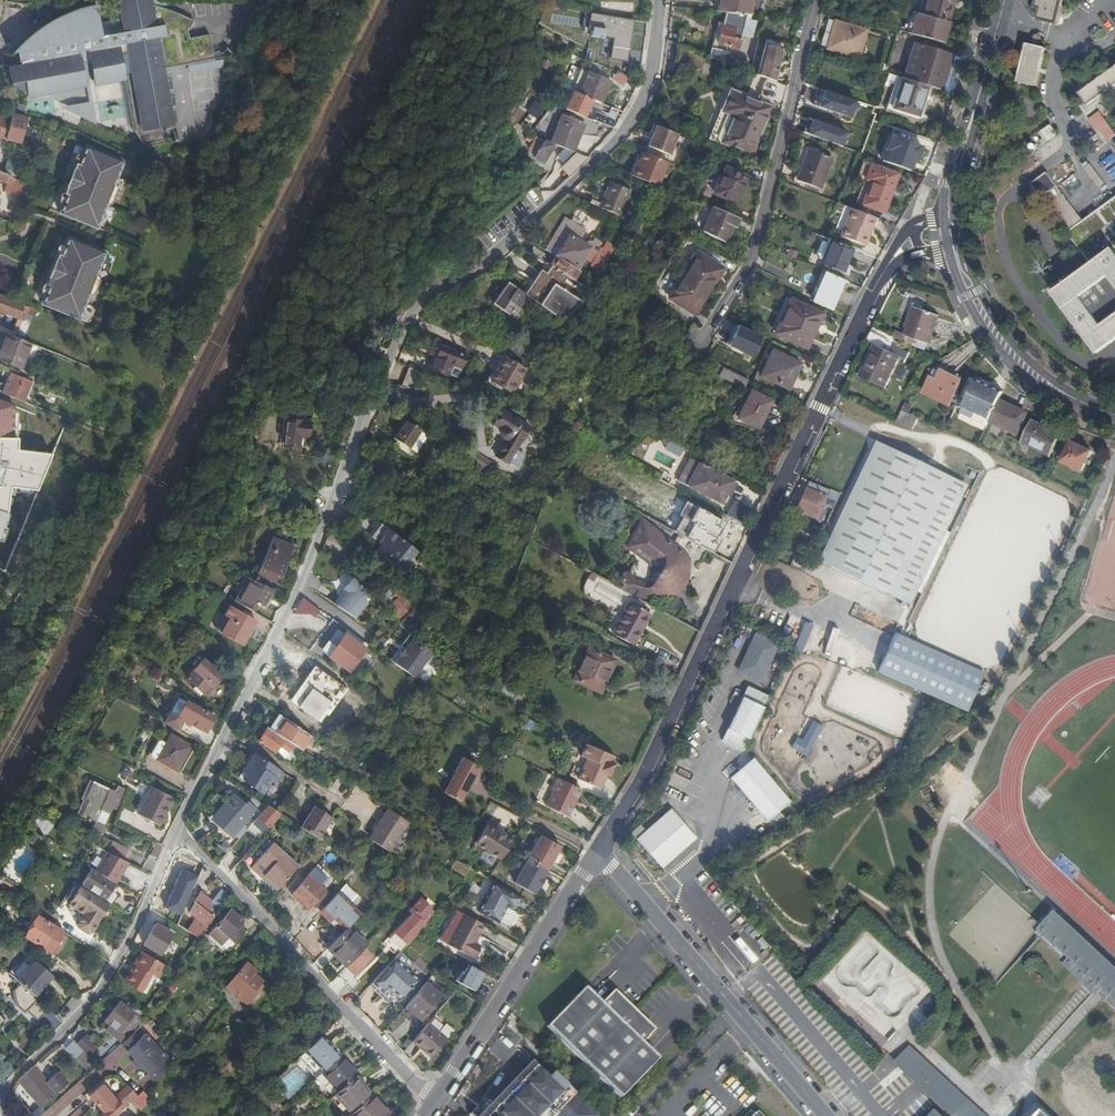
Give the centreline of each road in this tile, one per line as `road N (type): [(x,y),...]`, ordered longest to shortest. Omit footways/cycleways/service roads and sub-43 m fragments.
road 1 (residential): [(179,829),(305,575),(406,323),(574,183),(631,123),(653,73)]
road 2 (residential): [(599,851),(675,719),(883,277)]
road 3 (residential): [(179,829),(439,1097)]
road 4 (unclassified): [(825,1115),(599,851)]
road 5 (residential): [(719,328),(760,264),(817,0)]
road 6 (residential): [(1,1093),(97,995),(179,829)]
road 7 (residential): [(439,1097),(599,851)]
road 8 (secondary): [(948,249),(965,298),(1009,361),(1049,394),(1098,409)]
road 9 (secondary): [(1098,409),(1017,347),(977,288),(965,246)]
road 10 (secondary): [(980,92),(945,188),(943,218)]
road 11 (secondary): [(962,217),(980,92)]

